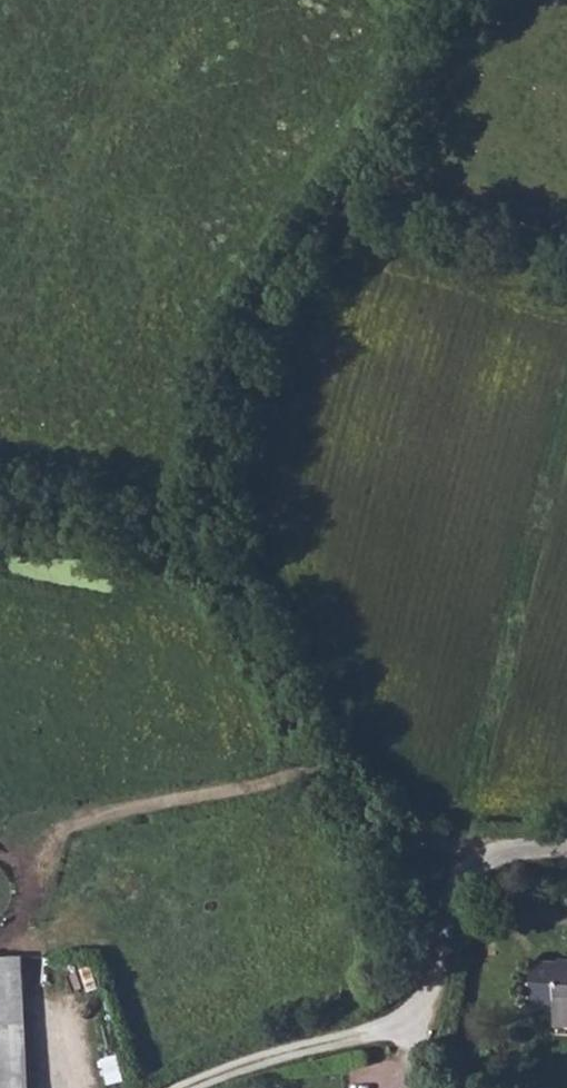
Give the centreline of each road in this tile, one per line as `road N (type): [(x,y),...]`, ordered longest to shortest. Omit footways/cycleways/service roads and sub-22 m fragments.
road 1 (track): [(0,526),(214,556),(385,830),(461,848)]
road 2 (track): [(214,556),(277,285),(459,0)]
road 3 (unclassified): [(566,853),(461,848),(437,1009),(257,1055),(174,1087)]

